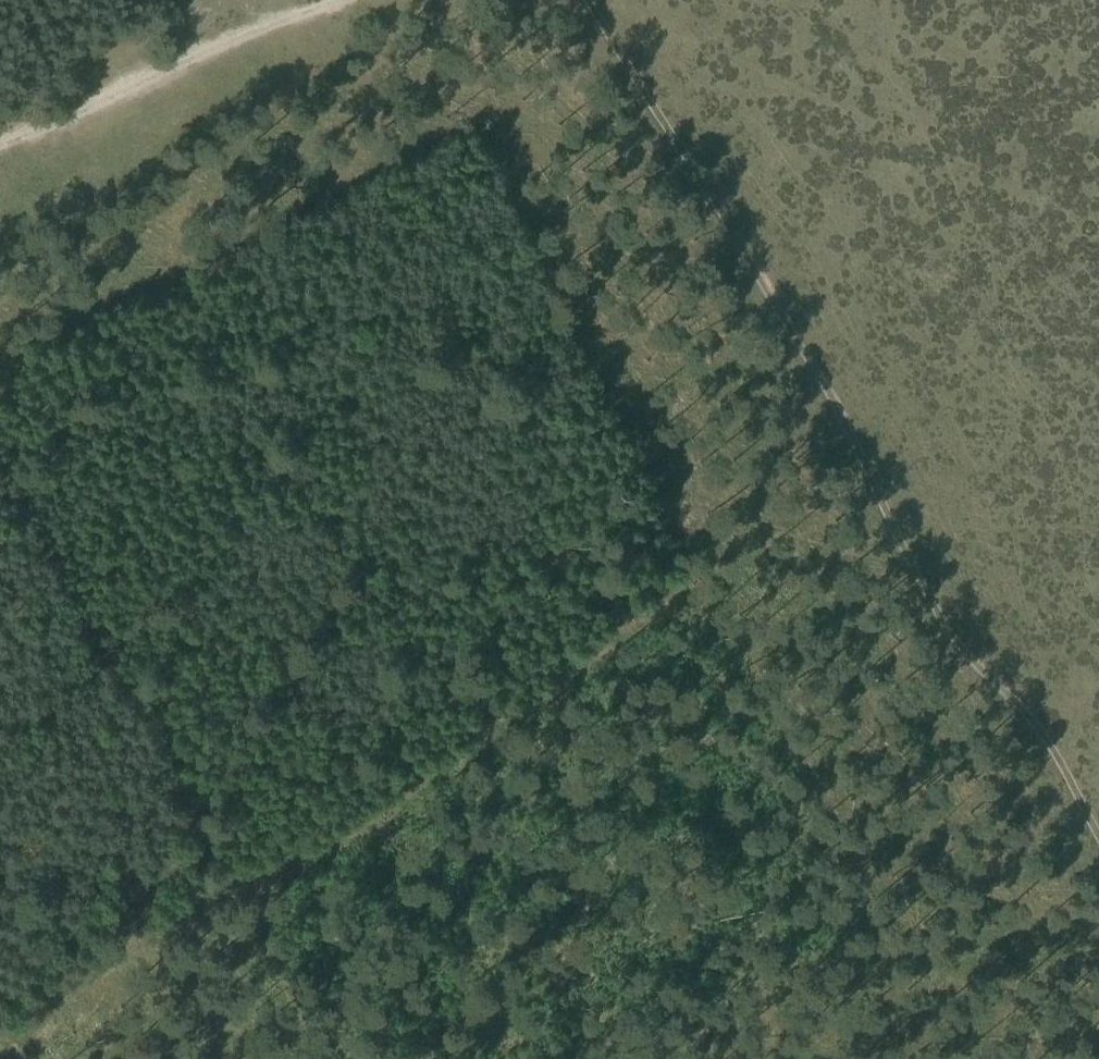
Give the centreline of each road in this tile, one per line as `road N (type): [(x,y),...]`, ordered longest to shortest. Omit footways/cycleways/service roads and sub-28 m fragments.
road 1 (track): [(1098,838),(1043,733),(960,648),(828,393),(587,0)]
road 2 (track): [(339,0),(0,139)]

